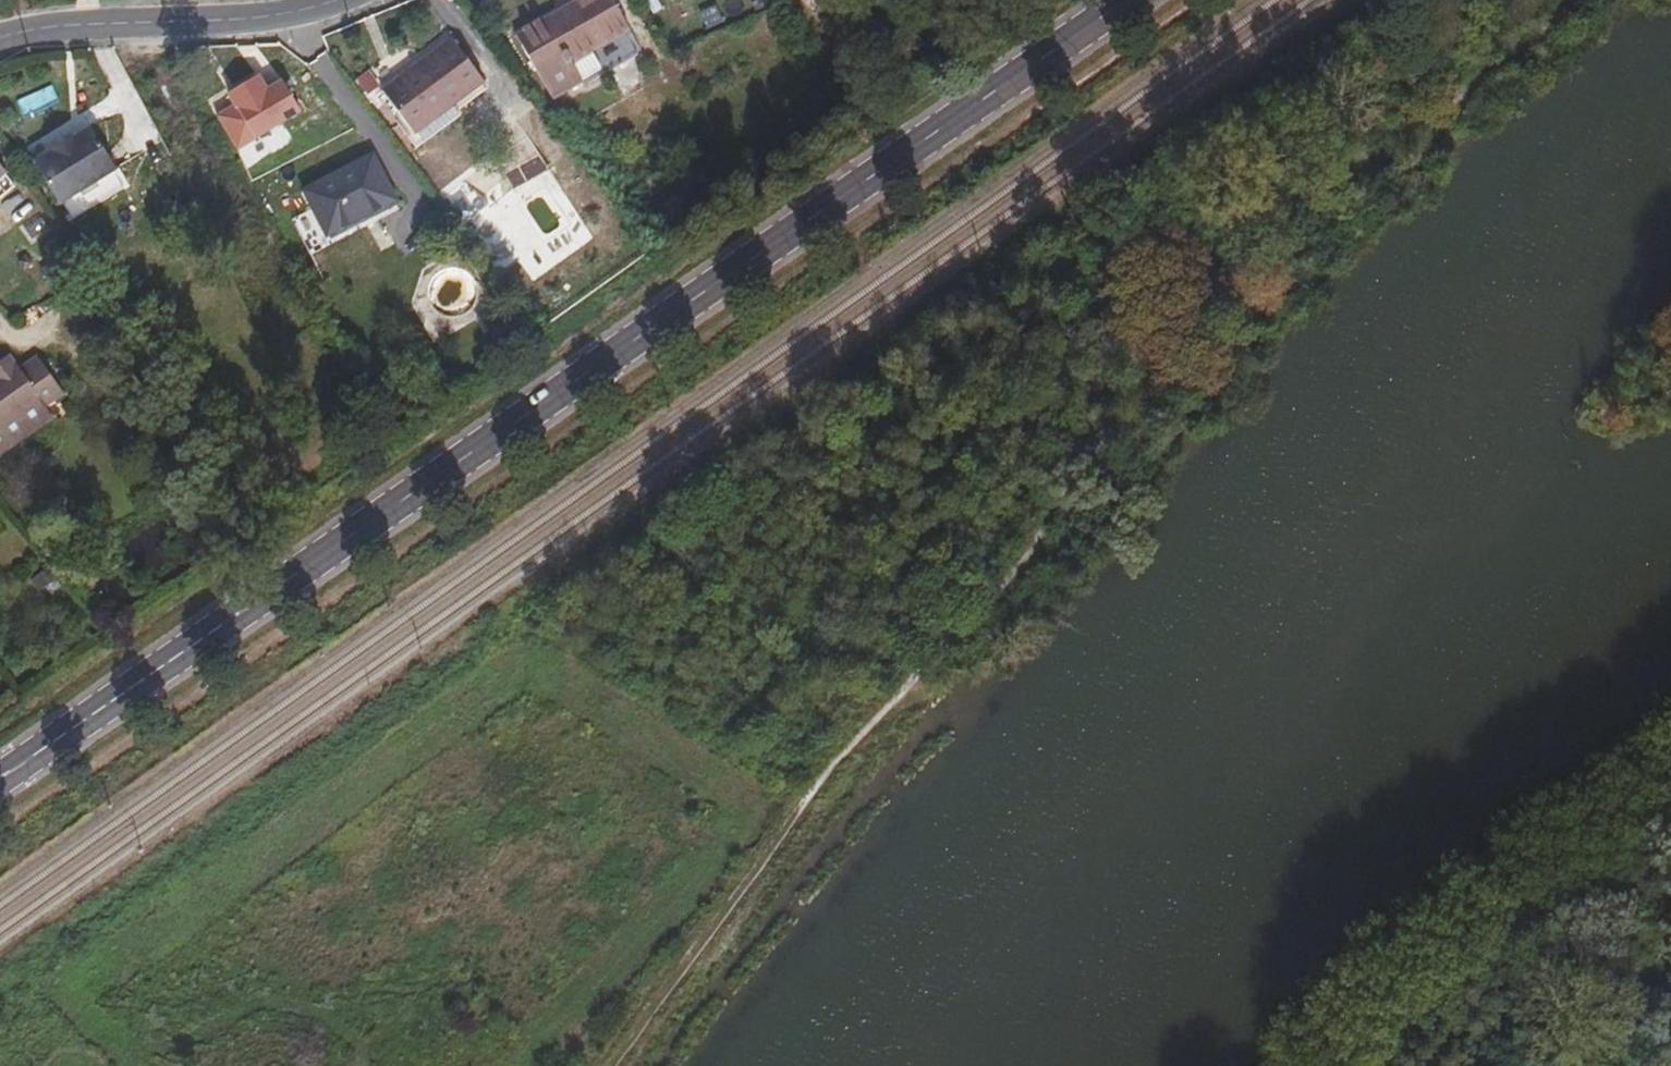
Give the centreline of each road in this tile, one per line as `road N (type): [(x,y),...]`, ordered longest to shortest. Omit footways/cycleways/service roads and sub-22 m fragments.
road 1 (track): [(656,1065),(979,640),(1584,0)]
road 2 (secondary): [(0,783),(1130,0)]
road 3 (residential): [(0,37),(34,27),(221,21),(335,0)]

